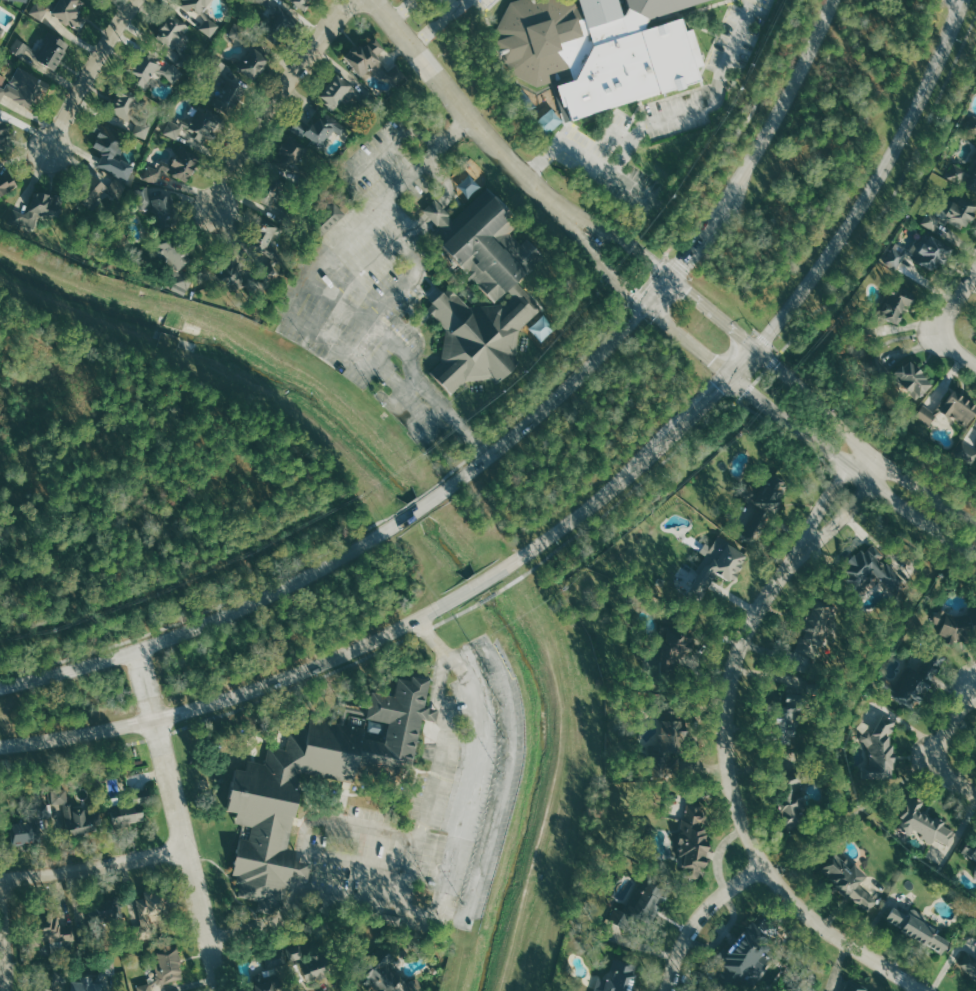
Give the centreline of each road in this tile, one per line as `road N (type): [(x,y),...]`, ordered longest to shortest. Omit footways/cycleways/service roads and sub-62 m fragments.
road 1 (secondary): [(0,746),(155,723),(400,629),(600,501),(766,339),(879,186),(942,68)]
road 2 (secondary): [(799,76),(729,204),(678,268),(481,463),(364,545),(226,614),(140,650),(0,685)]
road 3 (residential): [(923,990),(797,905),(763,864),(736,802),(726,733),(732,667),(787,569)]
road 4 (tertiary): [(975,520),(855,438),(670,276)]
road 5 (residential): [(222,990),(140,650)]
road 6 (tertiary): [(646,304),(877,487)]
road 7 (residential): [(214,210),(276,100),(353,0)]
road 8 (tertiary): [(527,179),(376,0)]
road 9 (residential): [(0,883),(186,852)]
road 10 (residential): [(135,0),(49,152)]
road 11 (tertiary): [(670,276),(527,179)]
road 12 (tertiary): [(527,179),(646,304)]
road 13 (residential): [(763,864),(699,917),(667,990)]
road 14 (residential): [(787,569),(877,487)]
road 15 (residential): [(850,466),(787,569)]

